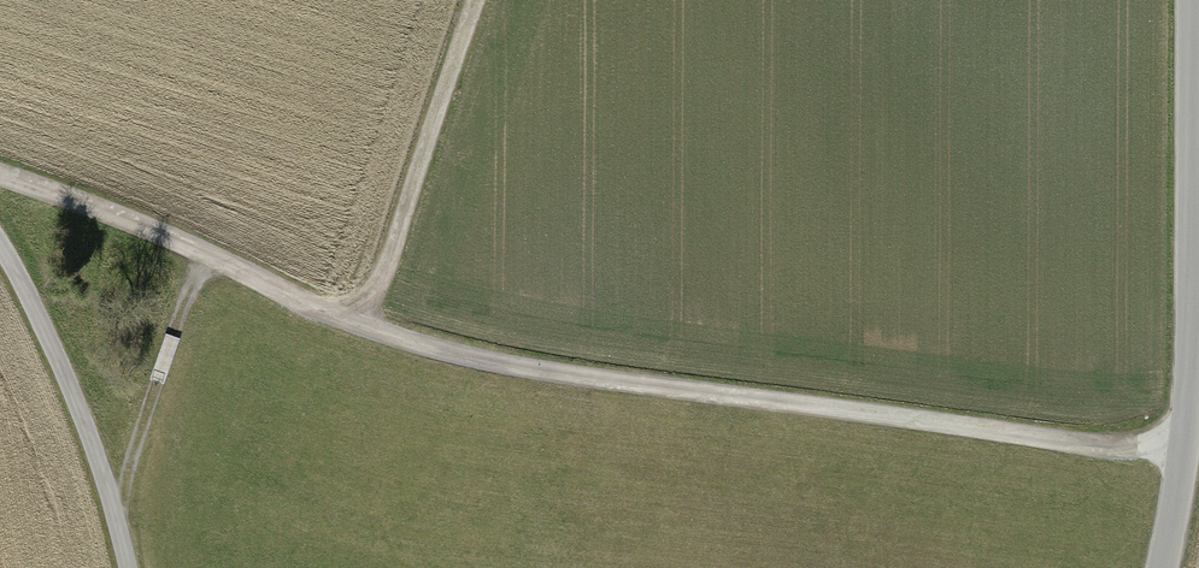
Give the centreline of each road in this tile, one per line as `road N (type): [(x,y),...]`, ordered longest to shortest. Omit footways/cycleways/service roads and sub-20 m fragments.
road 1 (track): [(1192,435),(498,361),(363,323),(144,220),(0,179)]
road 2 (unclassified): [(1164,567),(1192,435),(1193,0)]
road 3 (track): [(0,247),(21,278),(91,462),(118,567)]
road 4 (track): [(363,323),(474,0)]

